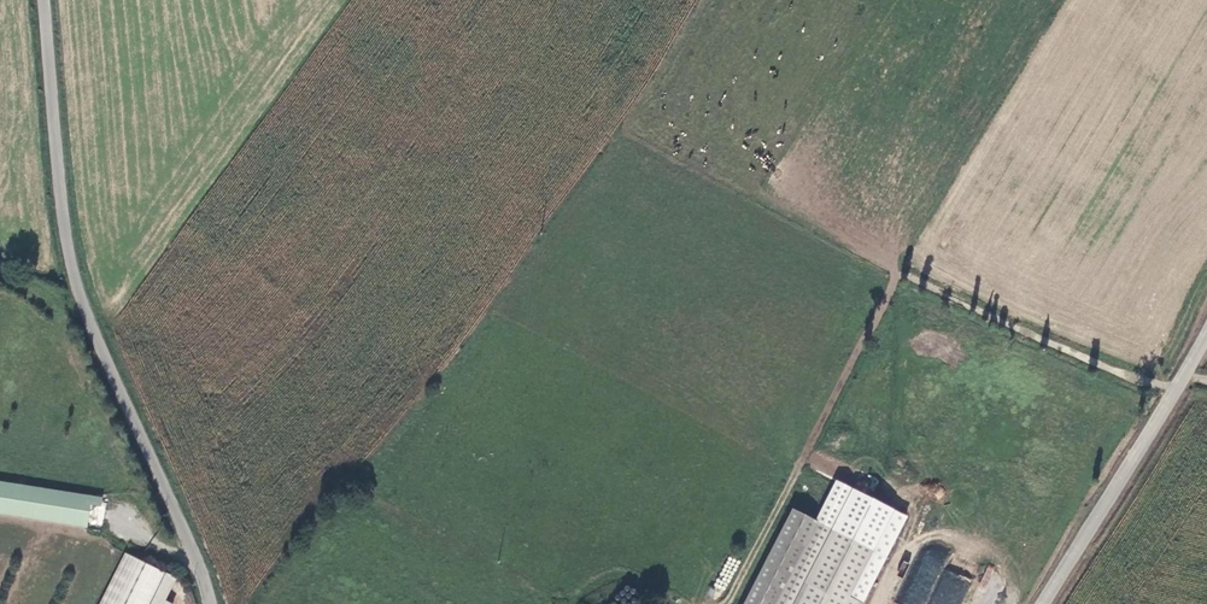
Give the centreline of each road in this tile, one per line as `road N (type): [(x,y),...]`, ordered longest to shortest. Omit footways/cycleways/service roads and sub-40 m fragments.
road 1 (tertiary): [(43,0),(64,235),(78,296),(208,603)]
road 2 (tertiary): [(1045,603),(1206,333)]

